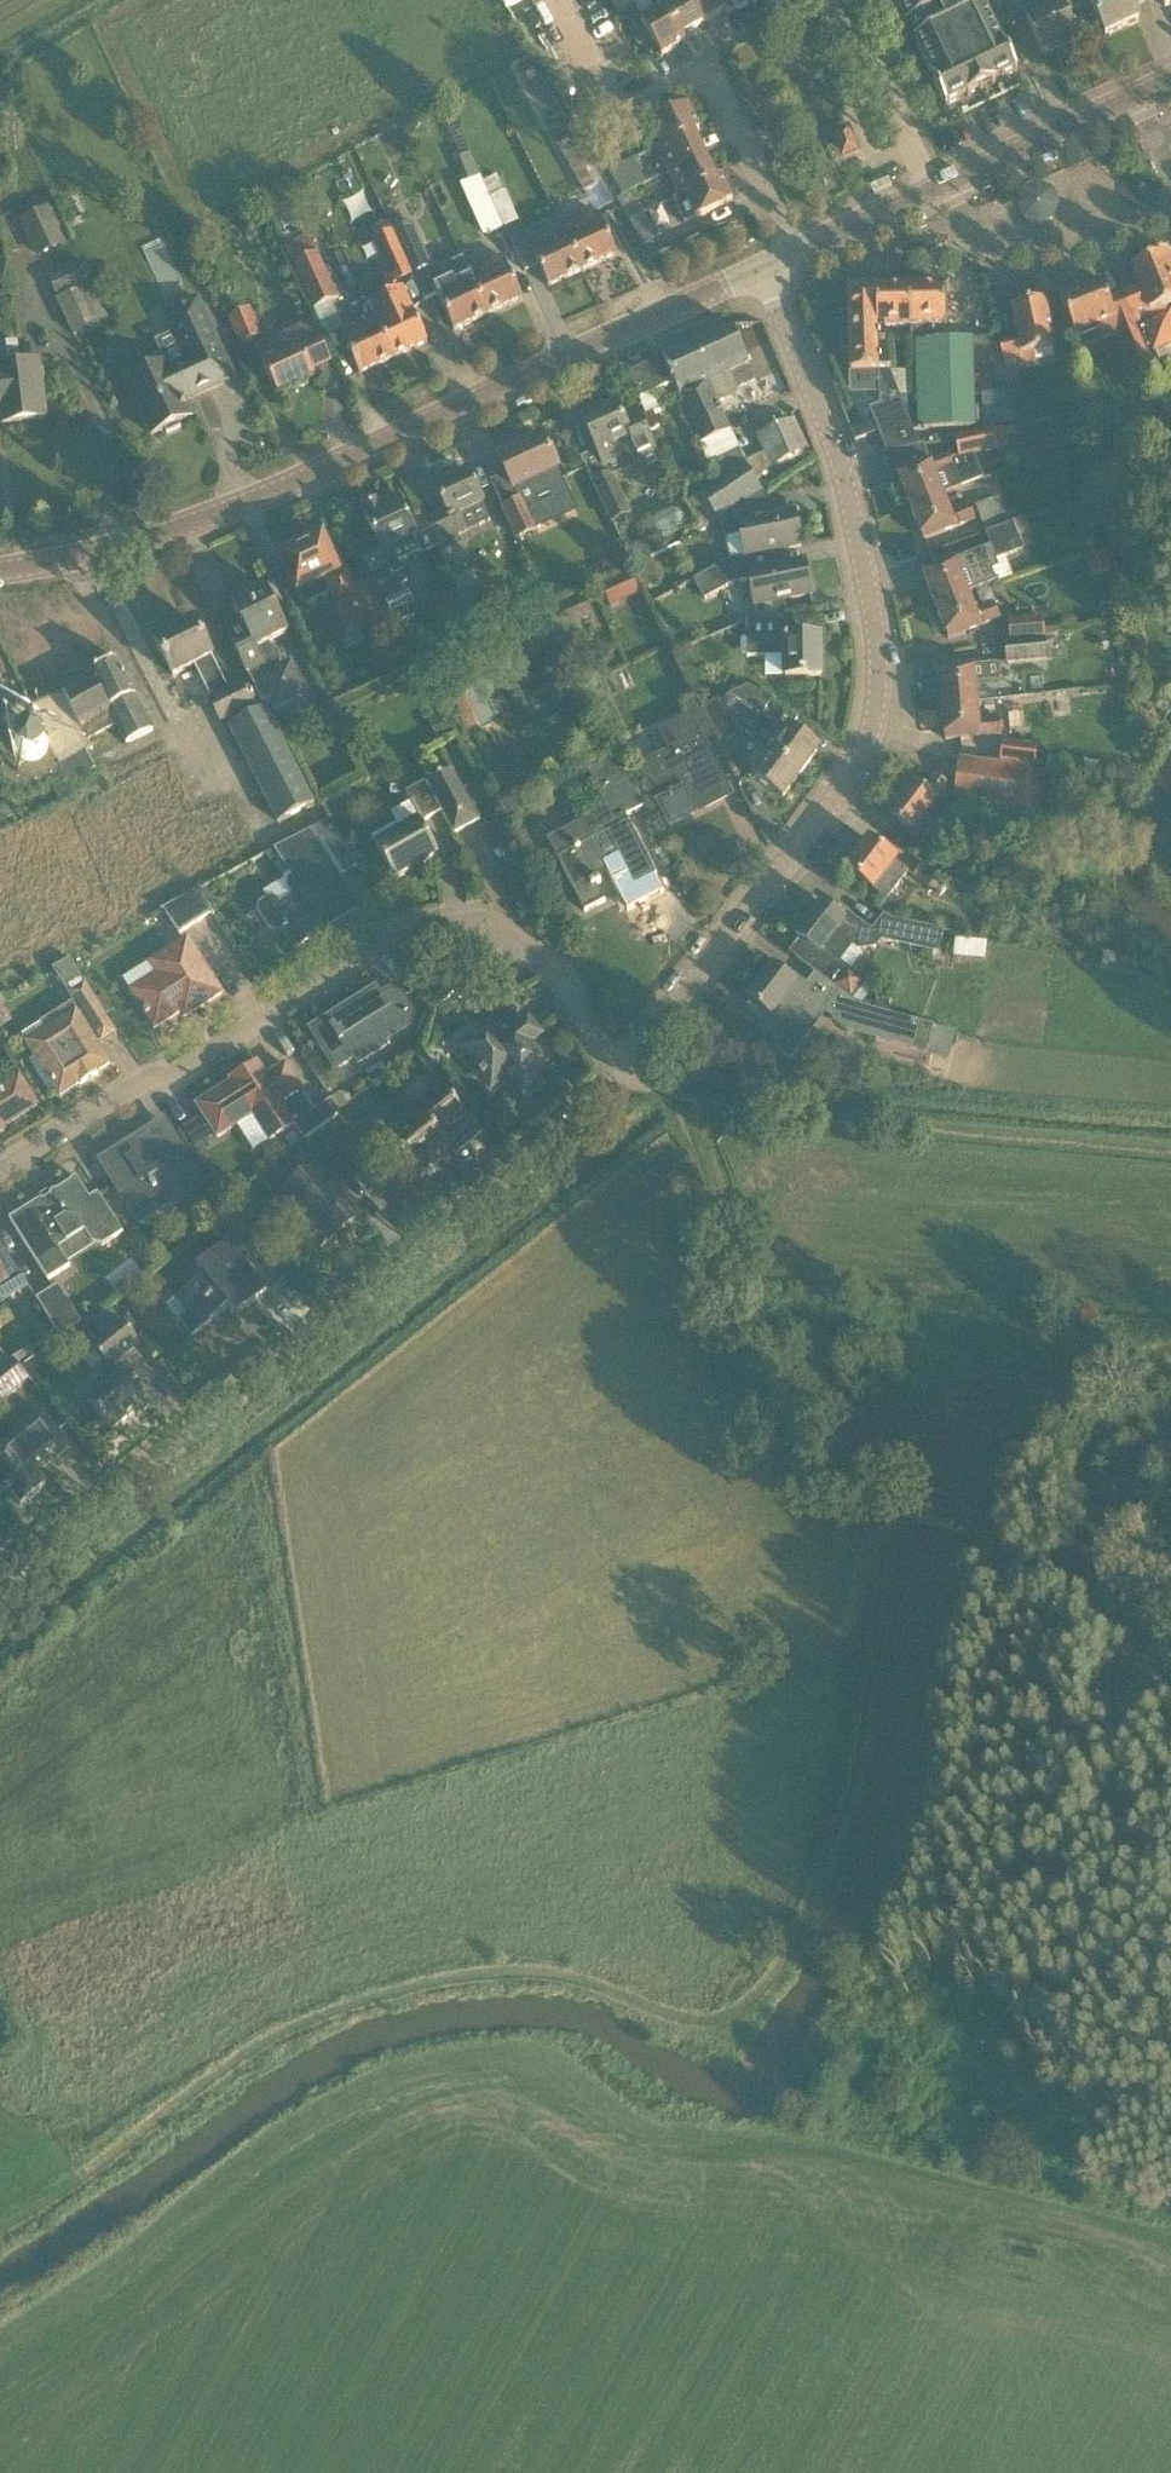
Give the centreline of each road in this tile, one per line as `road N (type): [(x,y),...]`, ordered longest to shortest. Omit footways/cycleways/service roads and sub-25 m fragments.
road 1 (residential): [(620,1074),(830,817),(859,764),(875,705),(878,643),(841,478),(767,271)]
road 2 (tertiary): [(0,575),(71,563),(232,510),(767,271)]
road 3 (residential): [(14,1579),(620,1074)]
road 4 (residential): [(0,1180),(401,936),(443,927),(475,927),(554,966),(620,1074)]
road 5 (residential): [(793,258),(712,71),(619,107),(550,0)]
road 6 (residential): [(938,189),(968,240),(1077,249),(1170,202)]
road 7 (tertiary): [(938,189),(1141,96)]
road 8 (residential): [(826,0),(938,189)]
road 9 (tertiary): [(793,258),(938,189)]

